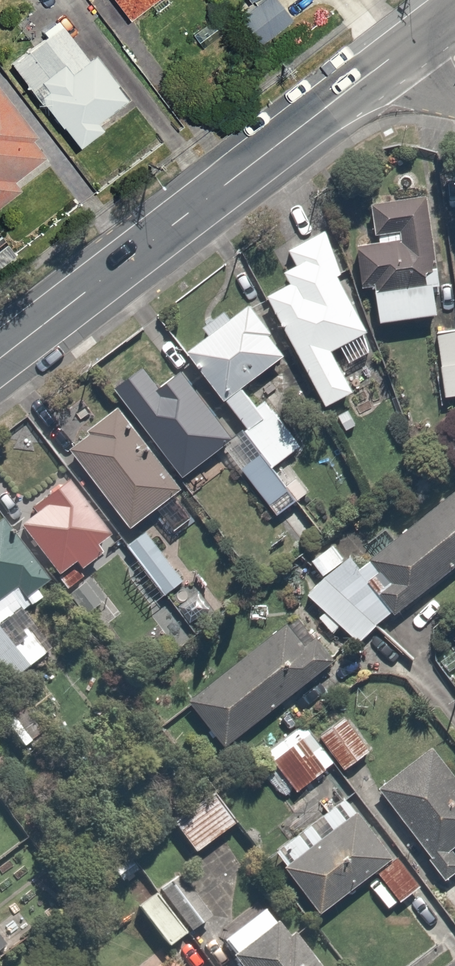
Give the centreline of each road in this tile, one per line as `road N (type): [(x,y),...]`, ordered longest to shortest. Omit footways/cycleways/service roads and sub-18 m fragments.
road 1 (secondary): [(0,358),(434,27)]

